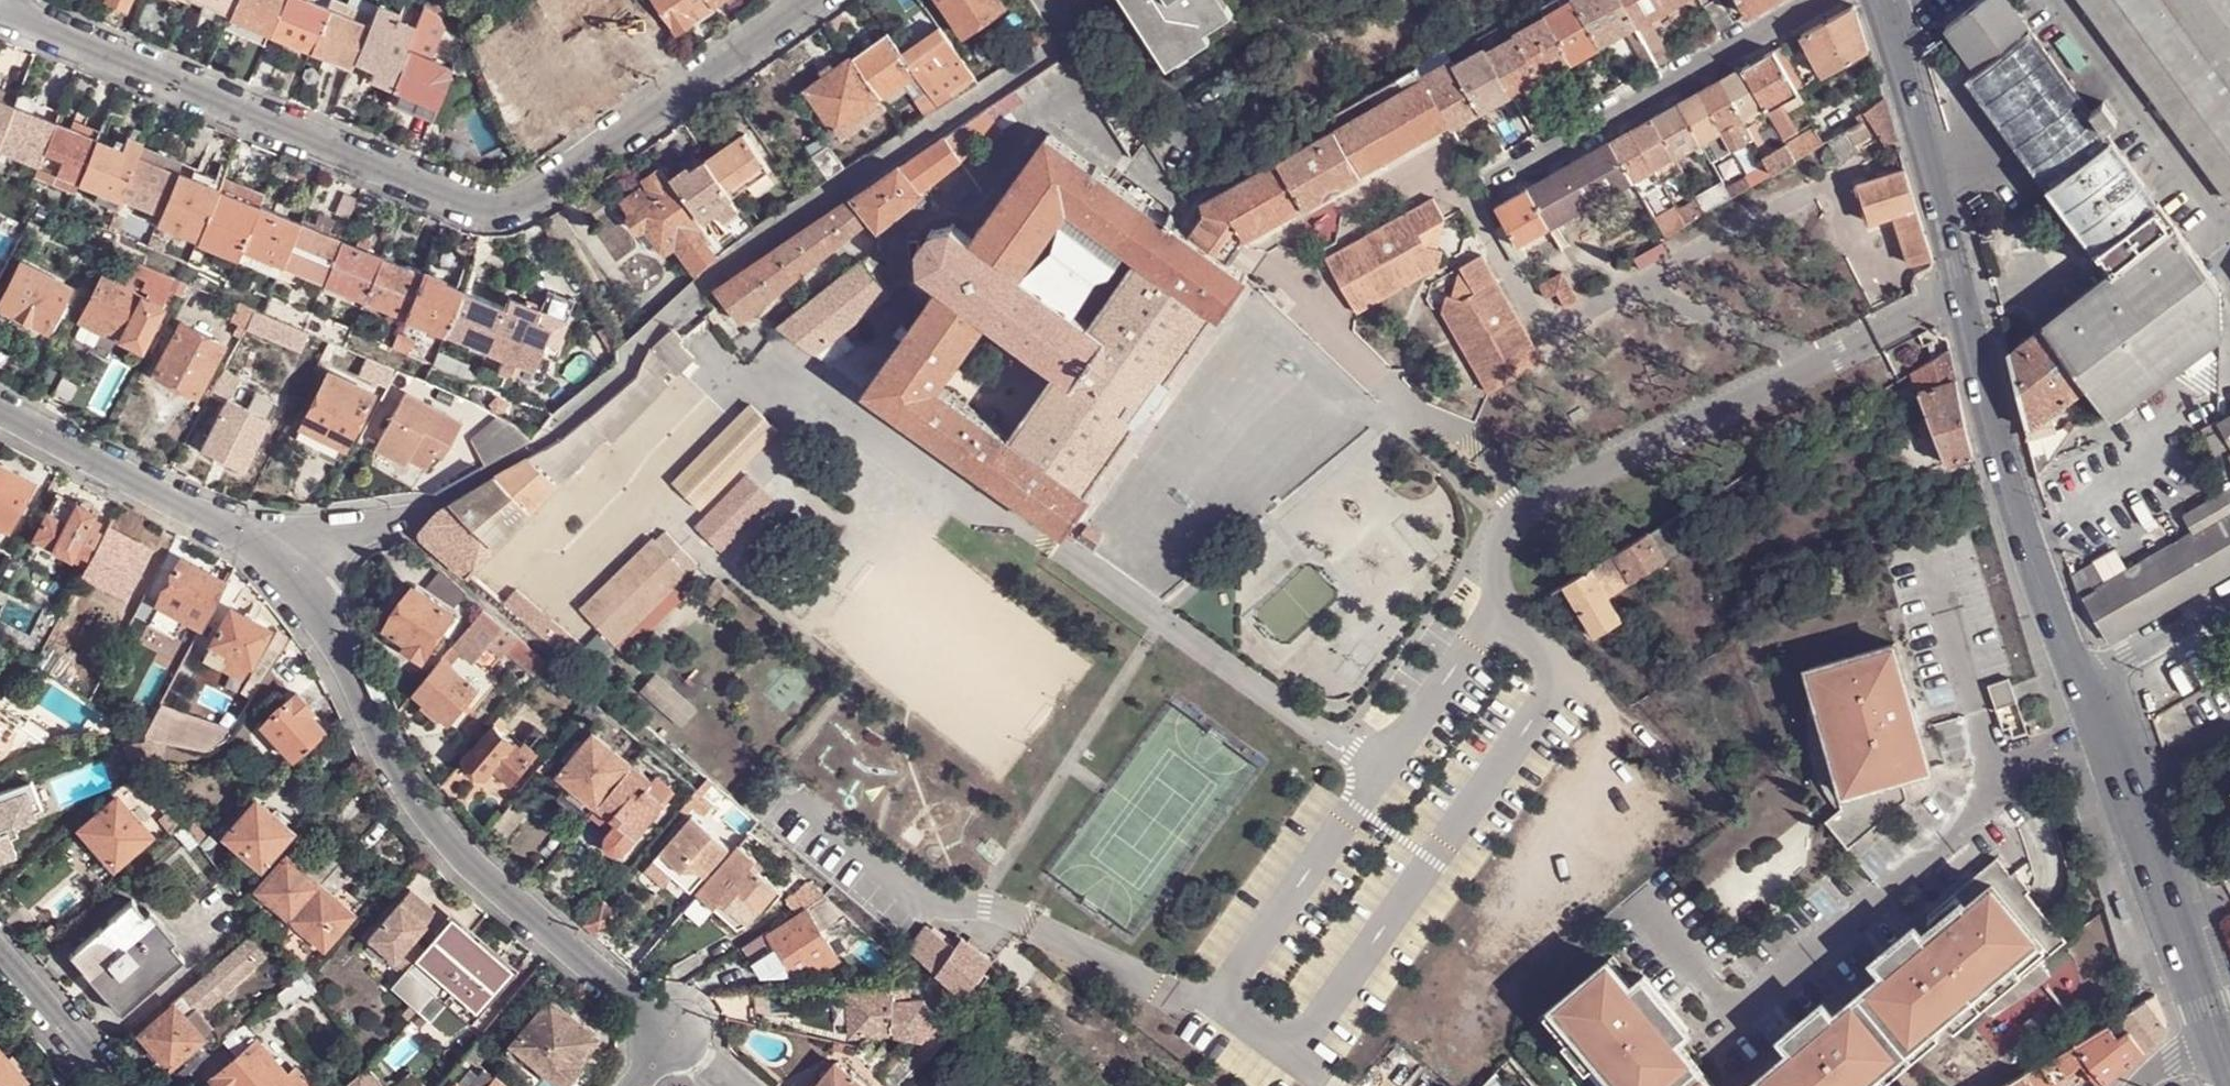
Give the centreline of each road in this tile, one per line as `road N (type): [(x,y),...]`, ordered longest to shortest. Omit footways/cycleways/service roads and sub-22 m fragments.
road 1 (residential): [(1056,0),(1065,15),(1059,47),(715,276),(639,347),(632,373),(558,432),(443,505),(270,558)]
road 2 (residential): [(812,0),(542,193),(503,206),(460,203),(0,8)]
road 3 (tertiary): [(2082,682),(2032,556),(1877,0)]
road 4 (residential): [(671,1036),(453,841),(381,742),(324,616),(270,558)]
road 5 (tertiary): [(2223,1046),(2107,727),(2082,682)]
road 6 (residential): [(1494,190),(1835,0)]
road 7 (residential): [(270,558),(229,529),(0,409)]
road 8 (residential): [(0,953),(116,1085)]
road 9 (residential): [(2229,602),(2082,682)]

